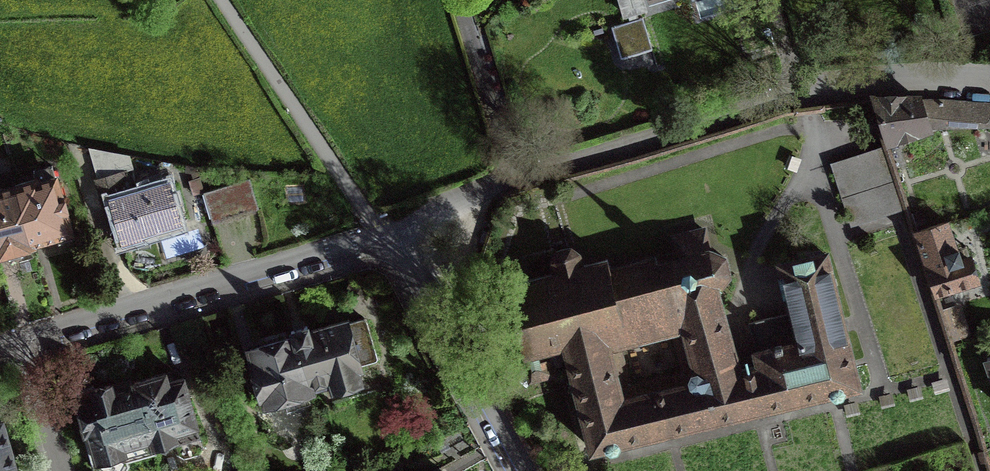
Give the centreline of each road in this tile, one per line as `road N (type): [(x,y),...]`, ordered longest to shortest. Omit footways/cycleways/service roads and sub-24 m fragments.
road 1 (residential): [(393,236),(21,343)]
road 2 (residential): [(524,470),(393,236)]
road 3 (residential): [(989,90),(867,84),(796,99)]
road 4 (residential): [(21,343),(59,470)]
road 5 (residential): [(513,183),(393,236)]

